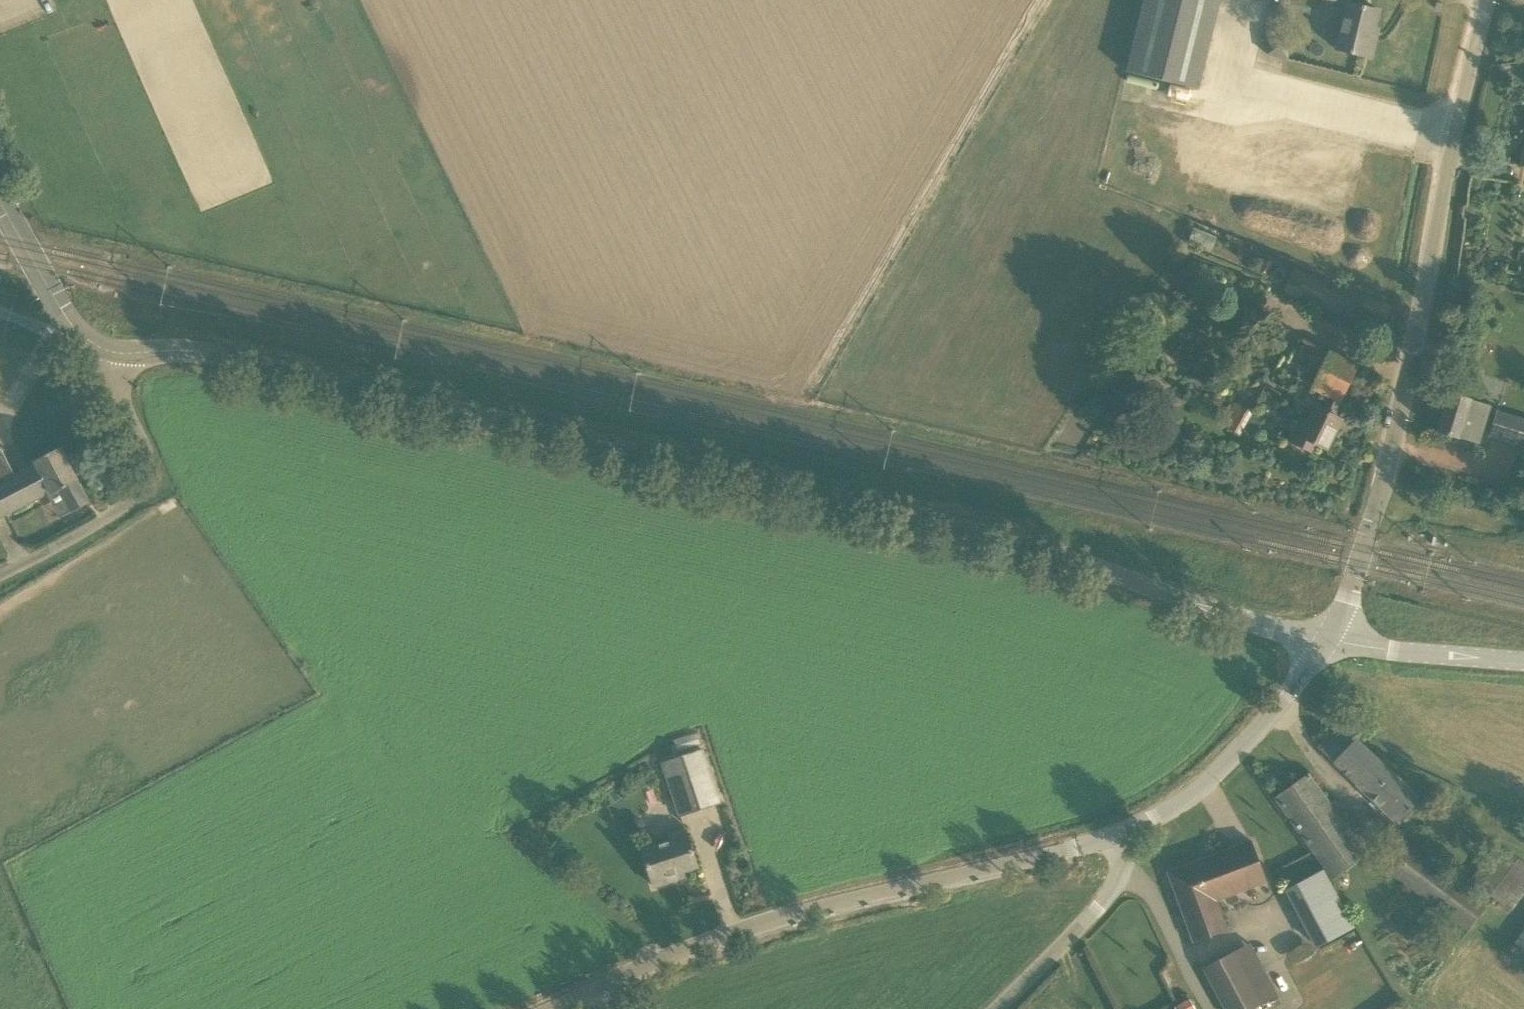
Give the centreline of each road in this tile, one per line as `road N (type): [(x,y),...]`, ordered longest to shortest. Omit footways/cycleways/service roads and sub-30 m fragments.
road 1 (unclassified): [(1325,640),(1229,616),(1068,551),(194,352),(119,352)]
road 2 (unclassified): [(1325,640),(1348,598),(1375,512),(1491,0)]
road 3 (unclassified): [(610,986),(724,937),(995,862),(1115,840)]
road 4 (unclassified): [(1115,840),(1215,783),(1325,640)]
road 5 (unclassified): [(0,562),(121,501),(137,452),(119,352)]
road 6 (unclassified): [(991,1008),(1128,883),(1115,840)]
road 7 (unclassified): [(1523,662),(1325,640)]
road 8 (unclassified): [(119,352),(94,344),(70,322),(0,202)]
road 9 (track): [(1215,1008),(1146,890),(1128,883)]

